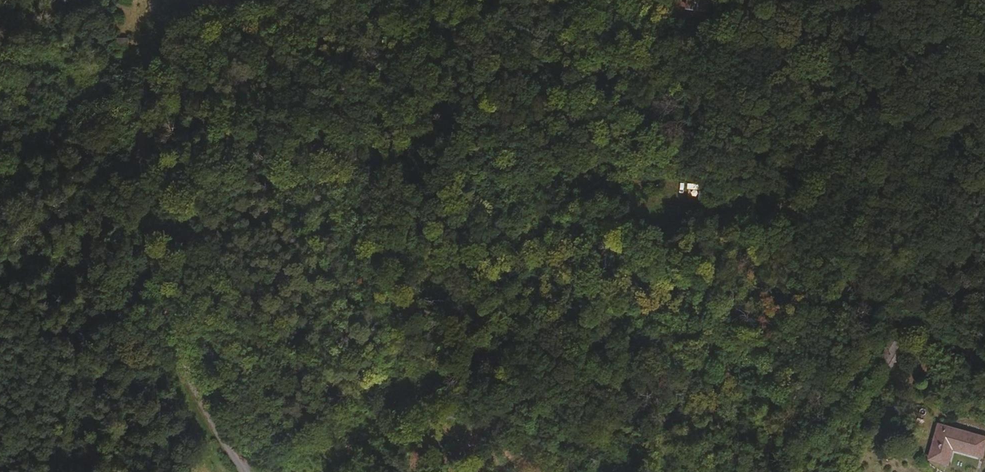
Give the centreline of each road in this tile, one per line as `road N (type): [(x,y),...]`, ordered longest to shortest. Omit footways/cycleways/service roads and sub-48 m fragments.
road 1 (residential): [(176,0),(145,122),(144,198),(183,357),(245,471)]

